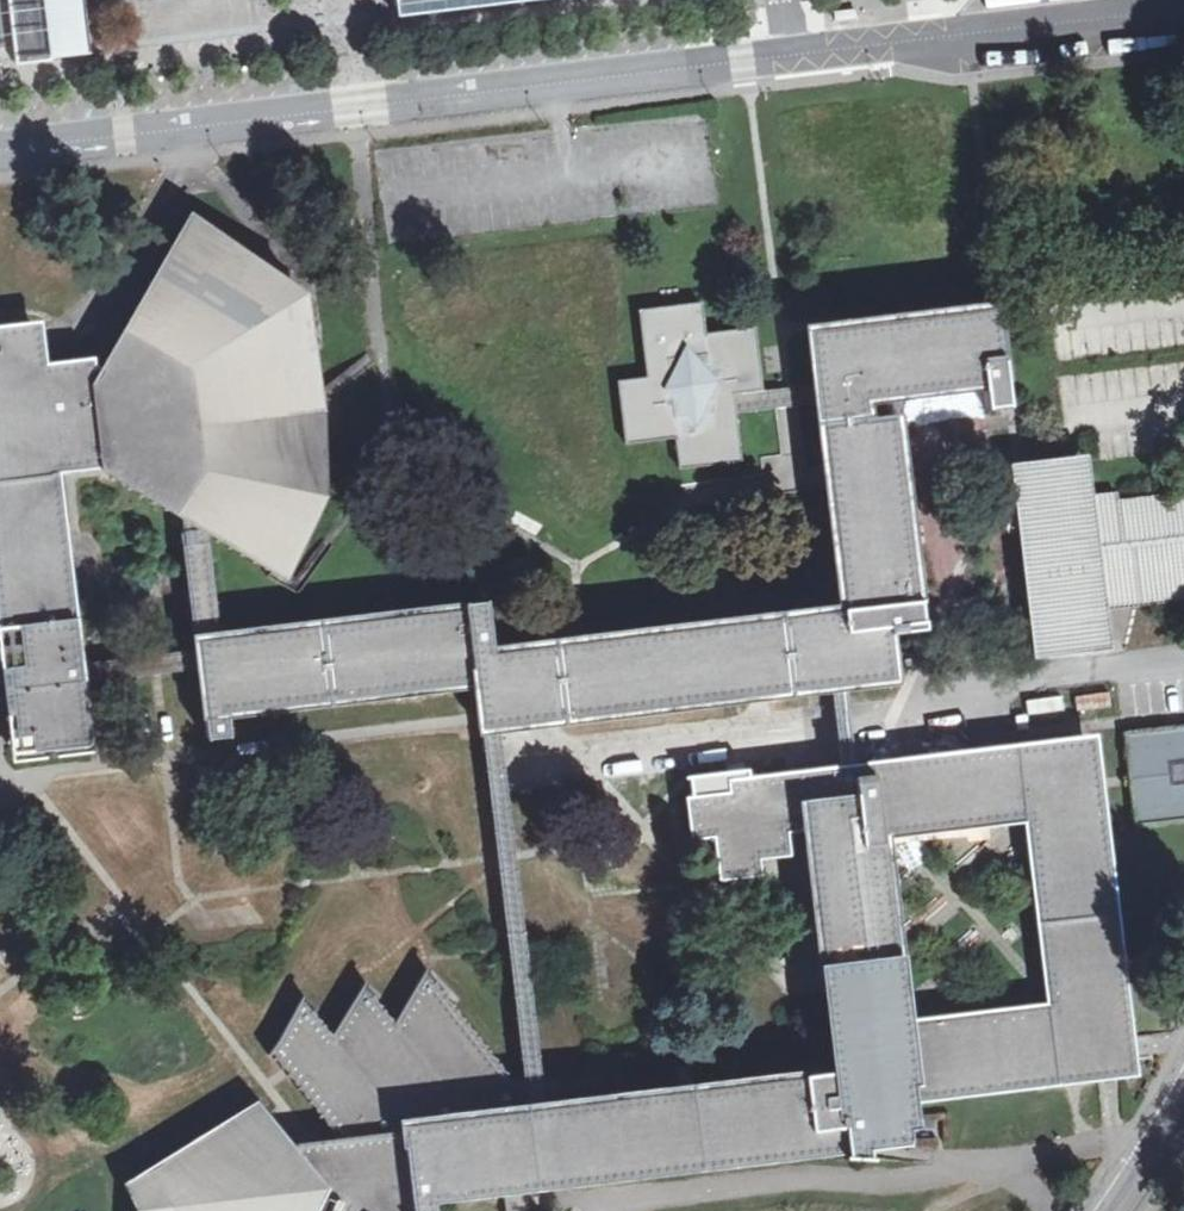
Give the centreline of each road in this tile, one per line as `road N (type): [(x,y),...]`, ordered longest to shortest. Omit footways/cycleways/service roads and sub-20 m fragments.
road 1 (unclassified): [(0,148),(1183,8)]
road 2 (tertiary): [(1183,1104),(1112,1210)]

